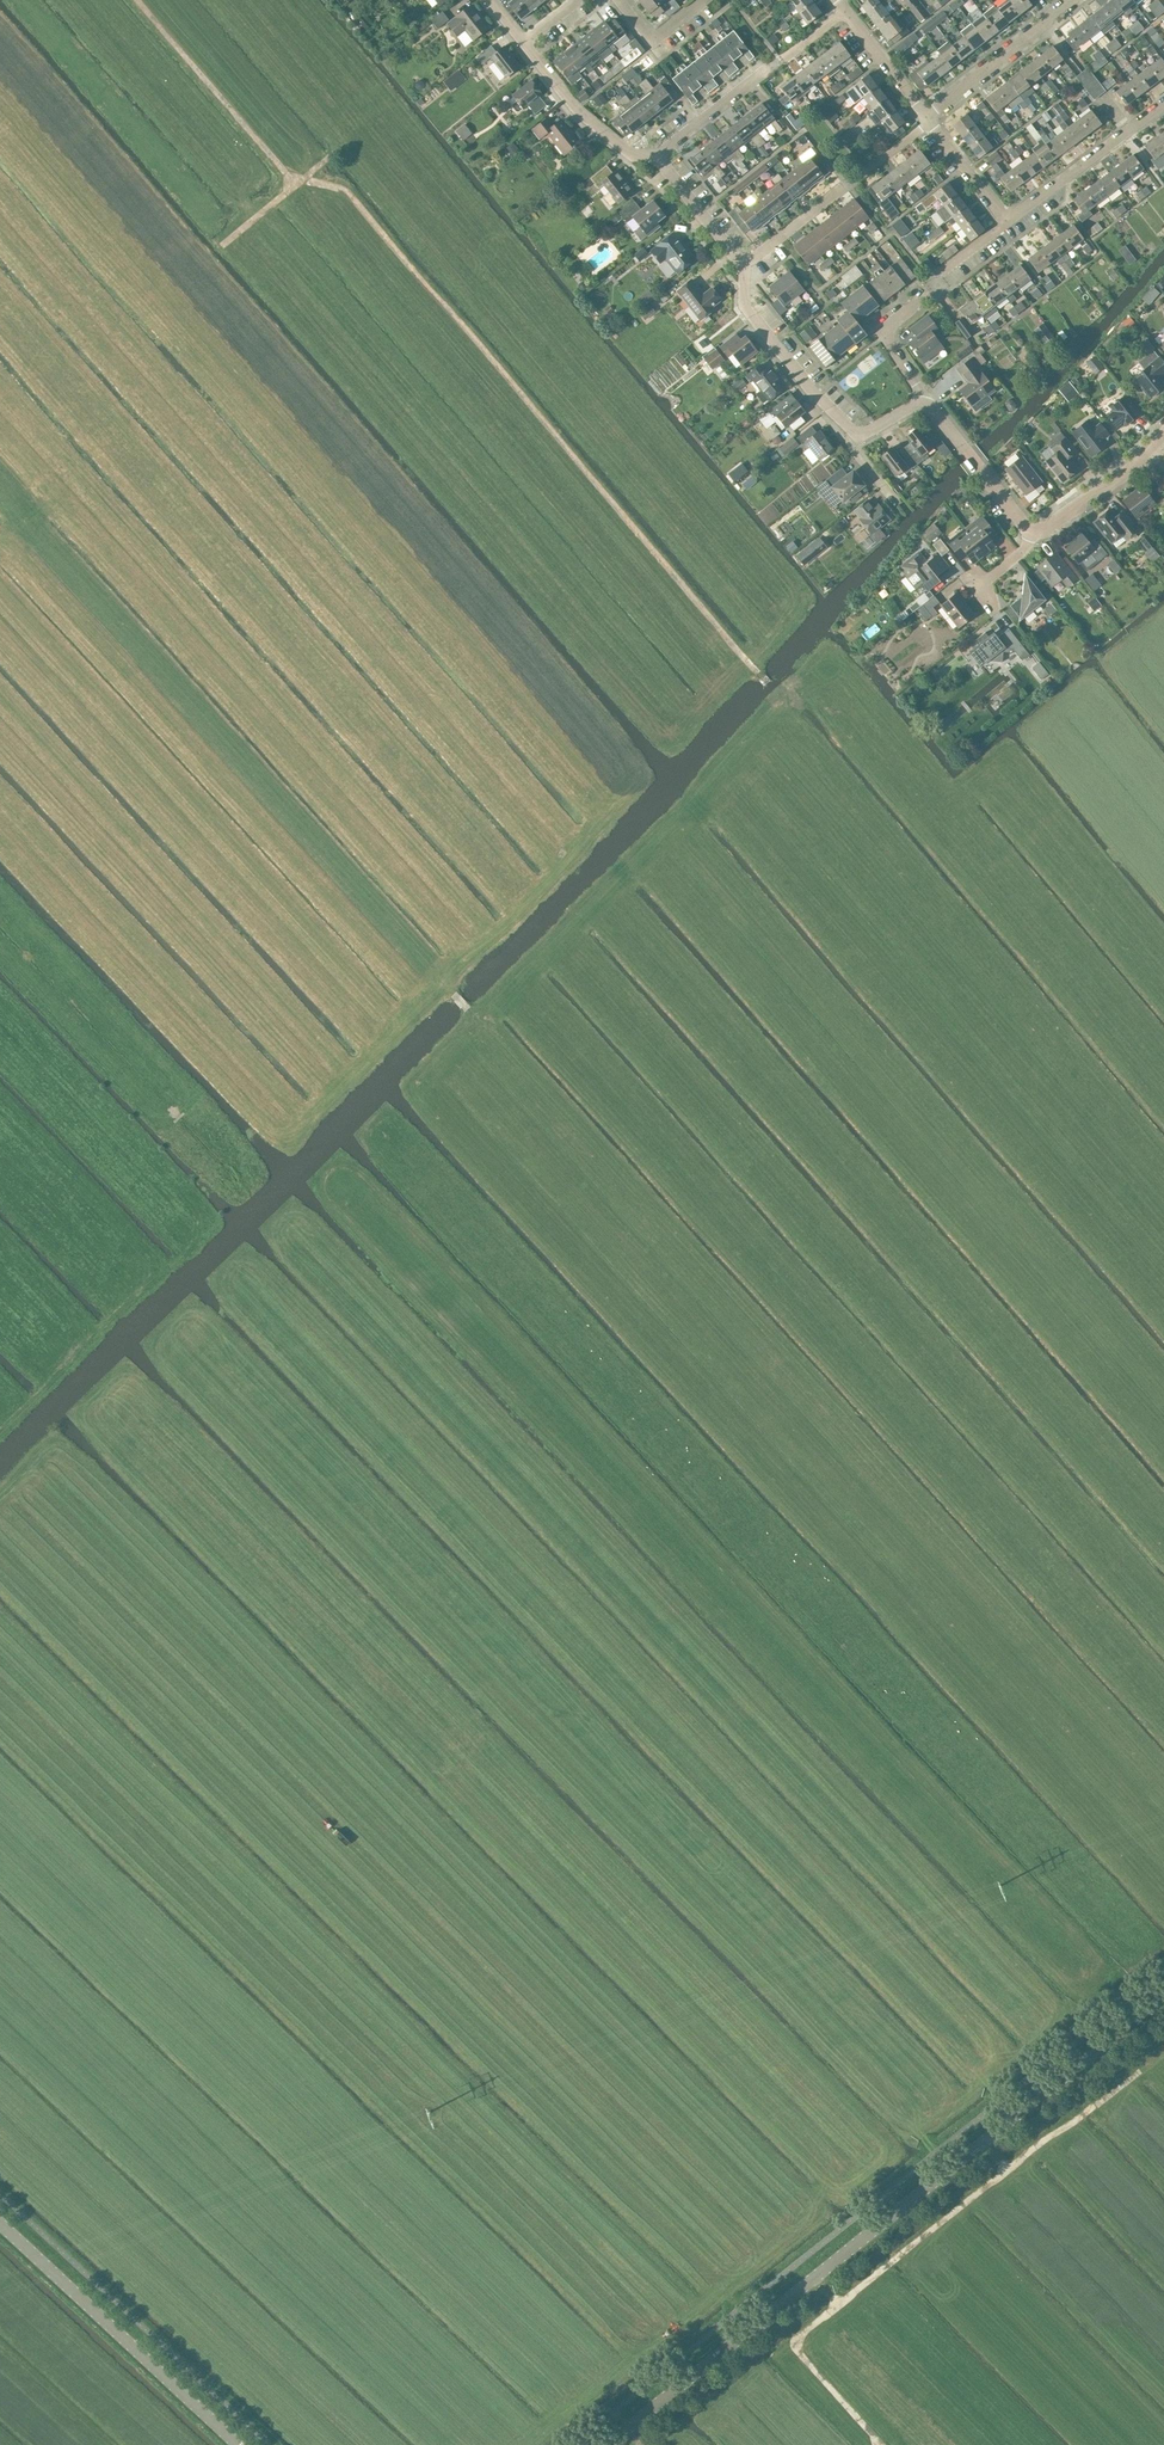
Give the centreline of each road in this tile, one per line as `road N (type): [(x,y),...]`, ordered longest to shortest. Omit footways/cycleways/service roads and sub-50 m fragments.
road 1 (track): [(759,675),(345,190),(288,177),(137,0)]
road 2 (tertiary): [(608,2444),(1163,1997)]
road 3 (tertiary): [(238,2444),(0,2225)]
road 4 (residential): [(926,403),(864,433),(848,429),(751,318),(742,269)]
road 5 (residential): [(655,160),(846,14)]
road 6 (residential): [(1007,222),(1163,106)]
road 7 (residential): [(927,118),(1068,0)]
road 8 (residential): [(655,160),(623,152),(582,117),(525,44)]
road 9 (residential): [(1036,537),(926,403)]
road 10 (residential): [(1036,537),(1163,432)]
road 11 (residential): [(926,403),(887,342),(887,326),(925,288)]
road 12 (residential): [(742,269),(655,160)]
road 13 (residential): [(927,118),(846,14)]
road 14 (residential): [(1007,222),(927,118)]
road 15 (residential): [(617,0),(653,43),(708,0)]
road 16 (residential): [(742,269),(837,195)]

